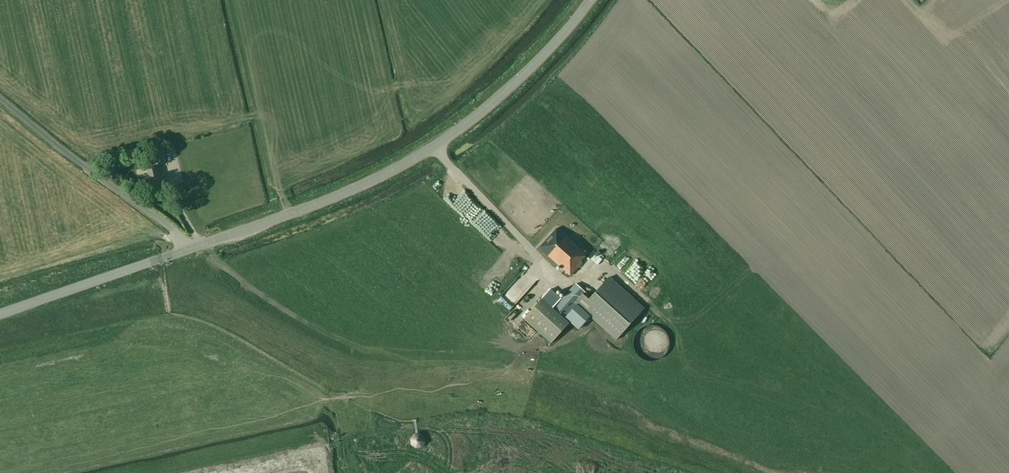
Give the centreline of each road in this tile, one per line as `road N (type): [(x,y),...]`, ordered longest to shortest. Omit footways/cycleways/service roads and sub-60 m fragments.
road 1 (tertiary): [(190,248),(355,187),(435,146),(524,75),(591,0)]
road 2 (unclassified): [(190,248),(0,98)]
road 3 (tertiary): [(0,313),(190,248)]

